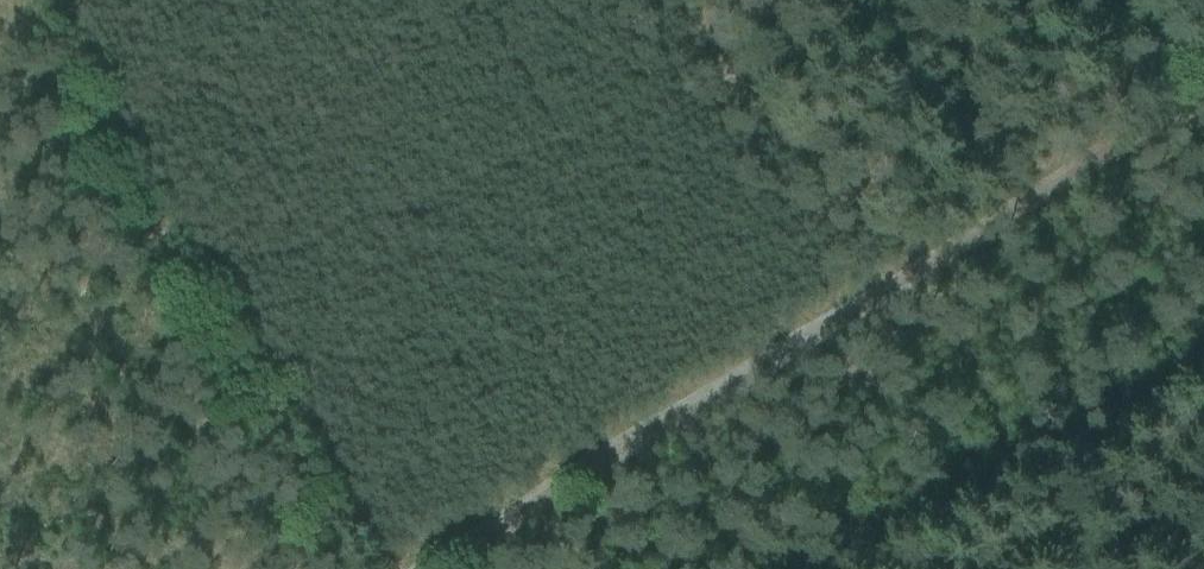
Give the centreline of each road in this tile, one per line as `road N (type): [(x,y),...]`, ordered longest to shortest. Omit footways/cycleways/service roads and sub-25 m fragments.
road 1 (track): [(1203,77),(429,568)]

